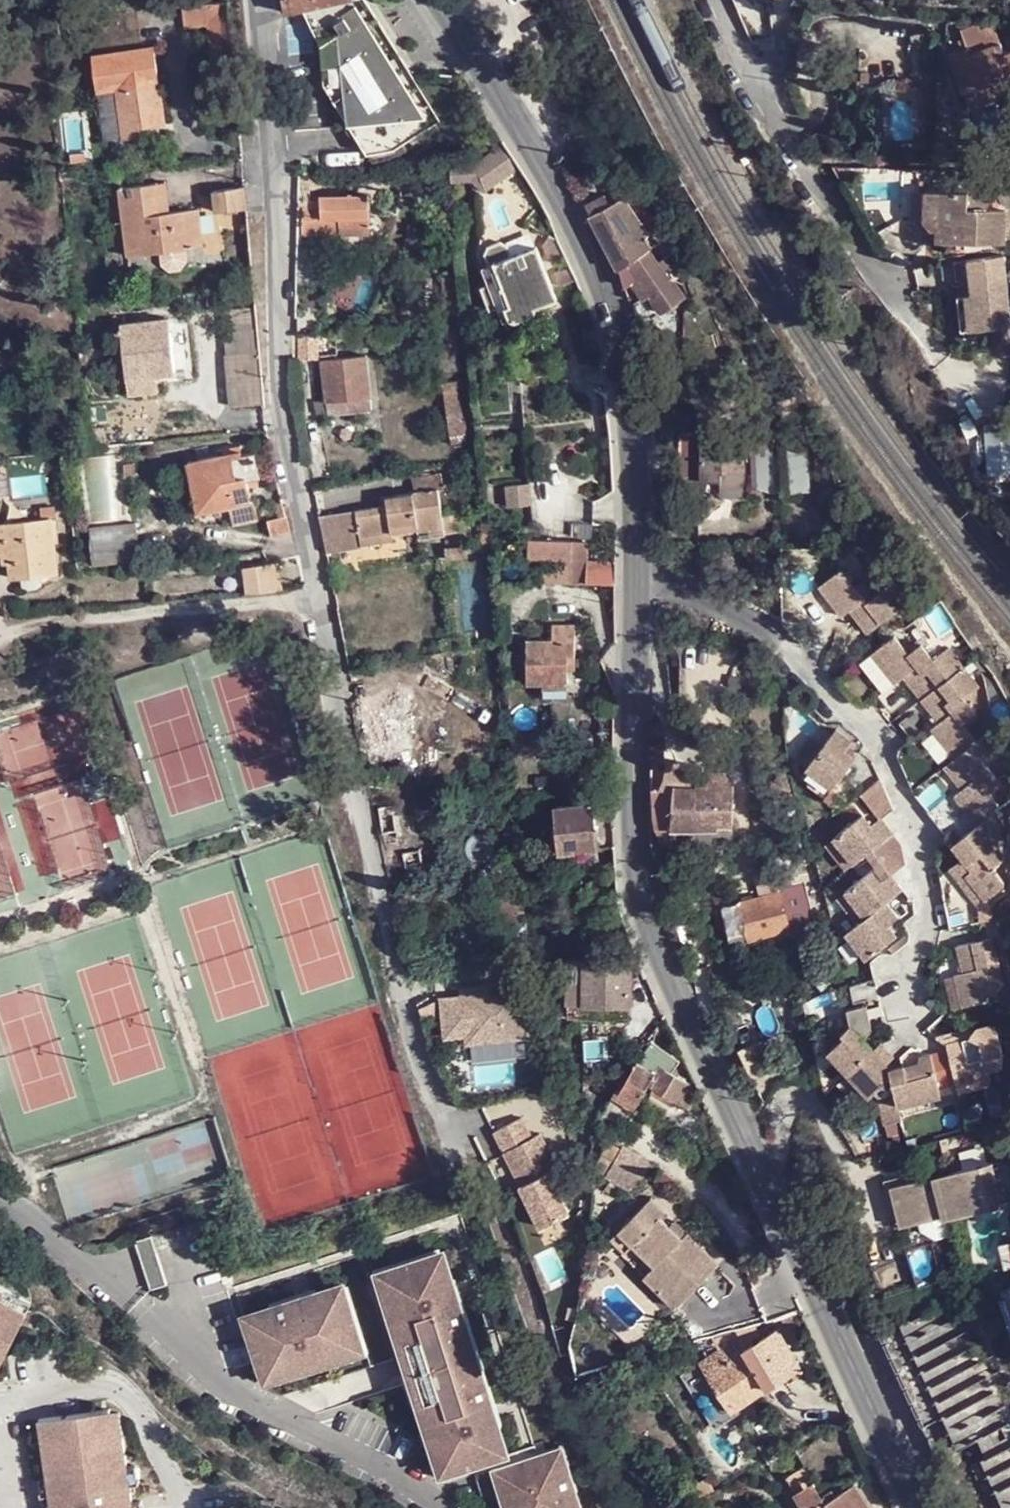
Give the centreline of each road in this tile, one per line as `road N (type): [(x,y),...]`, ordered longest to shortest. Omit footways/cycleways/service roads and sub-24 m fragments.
road 1 (tertiary): [(439,0),(560,199),(620,336),(637,589),(642,903),(917,1507)]
road 2 (residential): [(260,0),(286,420),(359,789),(403,1006),(504,1236)]
road 3 (residential): [(757,90),(838,221),(928,342)]

